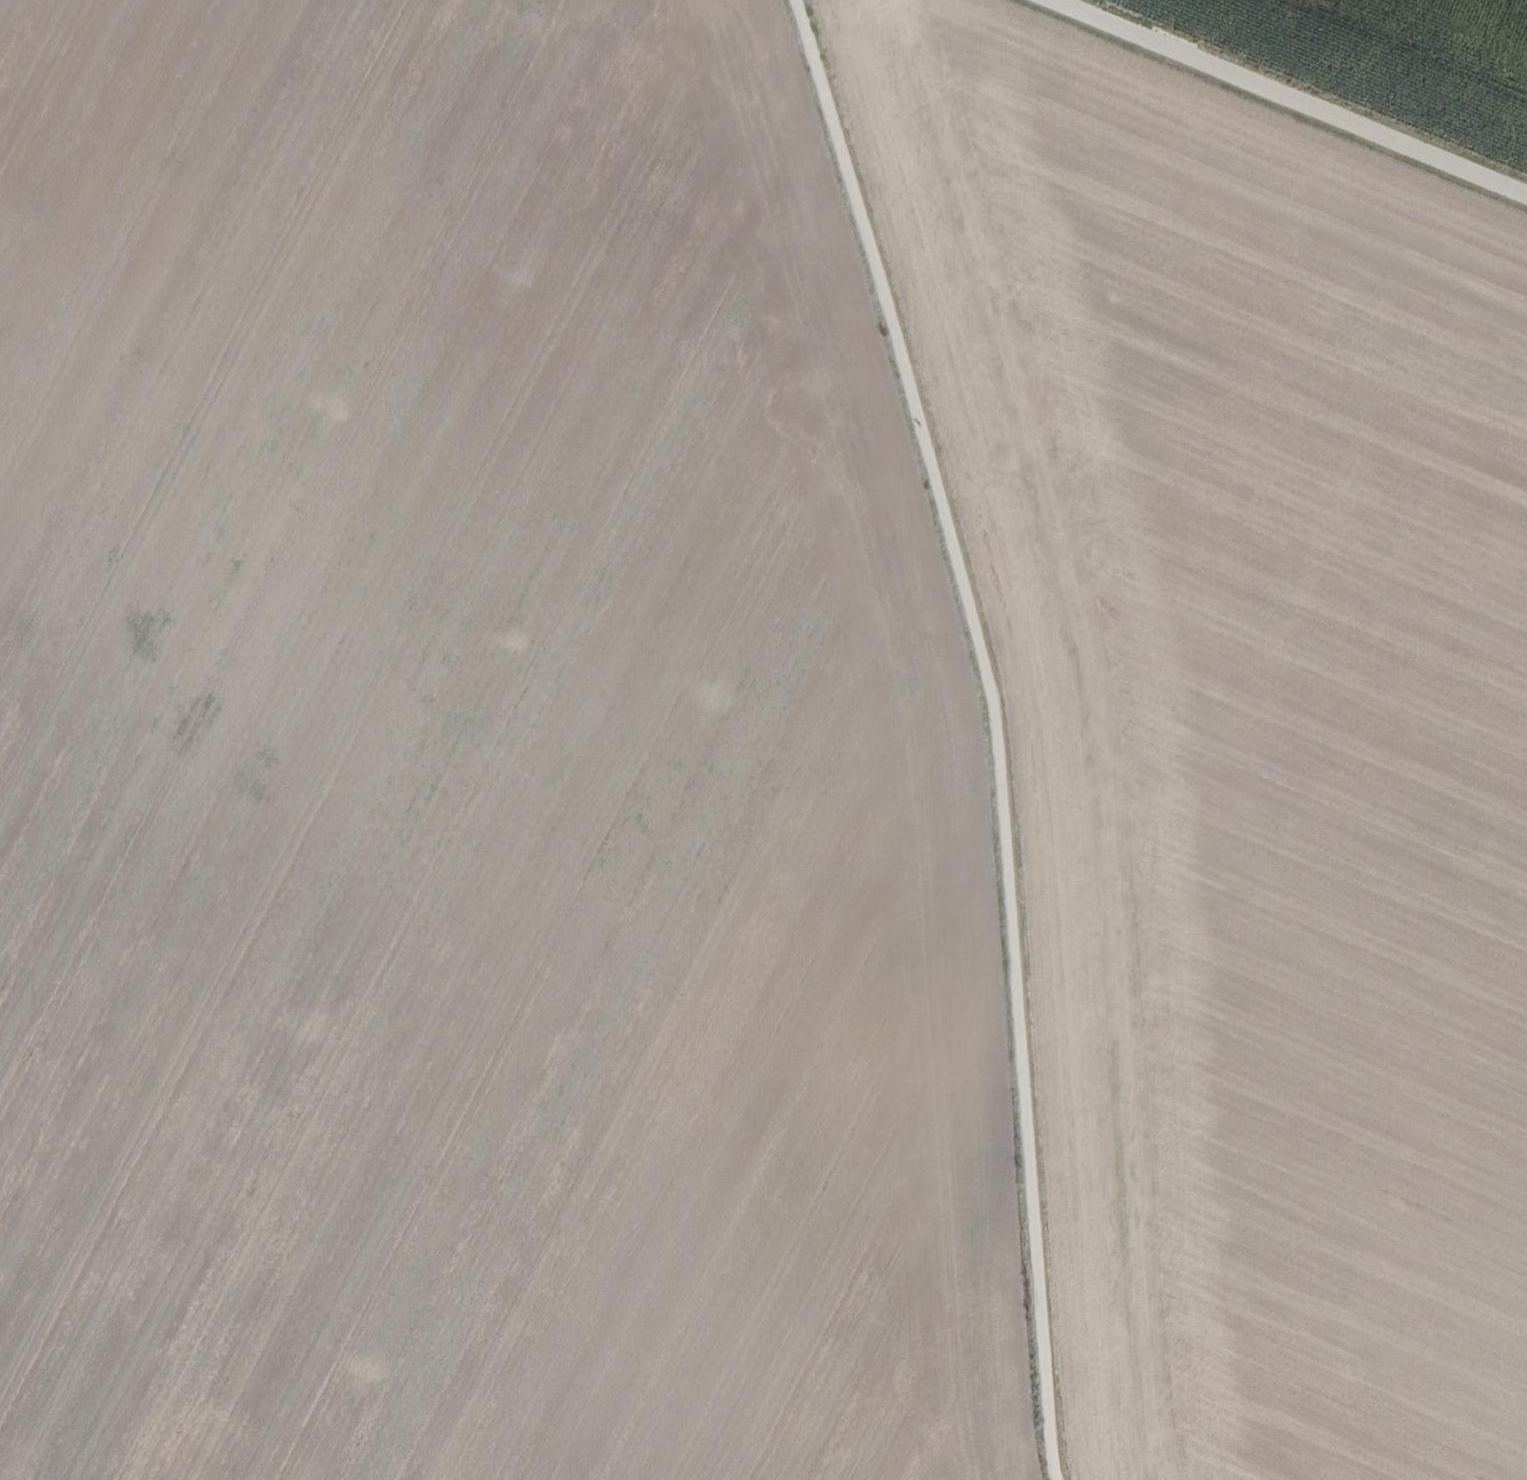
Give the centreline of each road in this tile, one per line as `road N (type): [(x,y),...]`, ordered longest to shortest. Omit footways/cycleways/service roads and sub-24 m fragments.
road 1 (track): [(797,0),(997,713),(1057,1479)]
road 2 (track): [(1054,0),(1526,196)]

